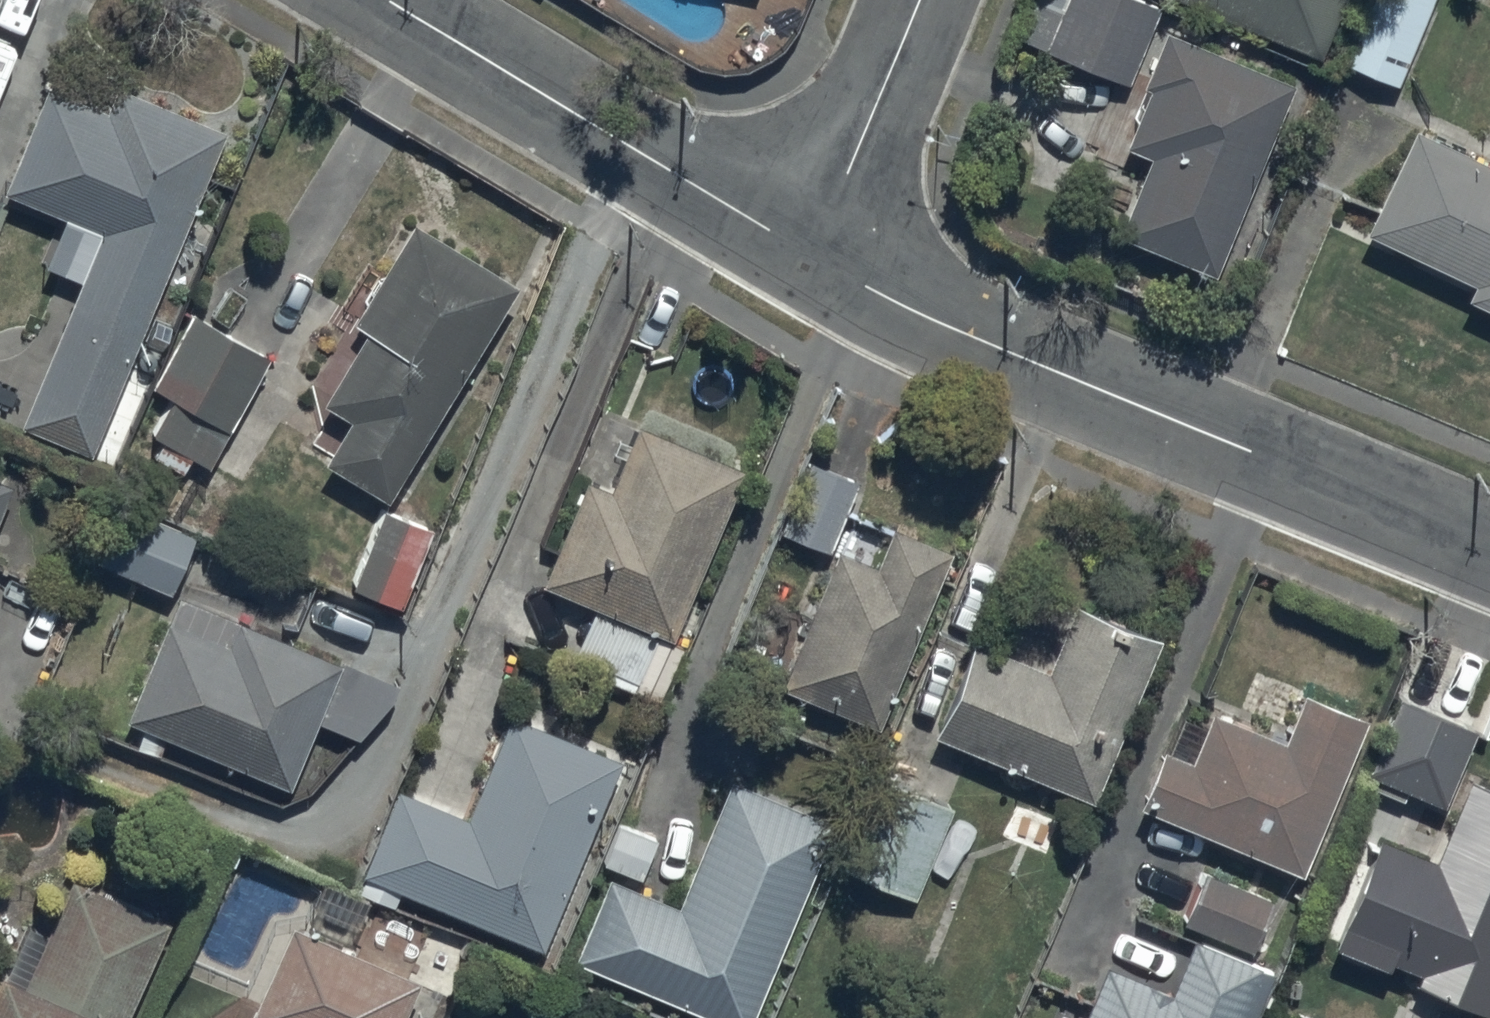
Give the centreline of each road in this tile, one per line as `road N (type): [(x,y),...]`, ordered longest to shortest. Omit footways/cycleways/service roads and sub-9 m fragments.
road 1 (residential): [(814,257),(924,316),(1489,551)]
road 2 (residential): [(386,0),(814,257)]
road 3 (residential): [(814,257),(921,0)]

